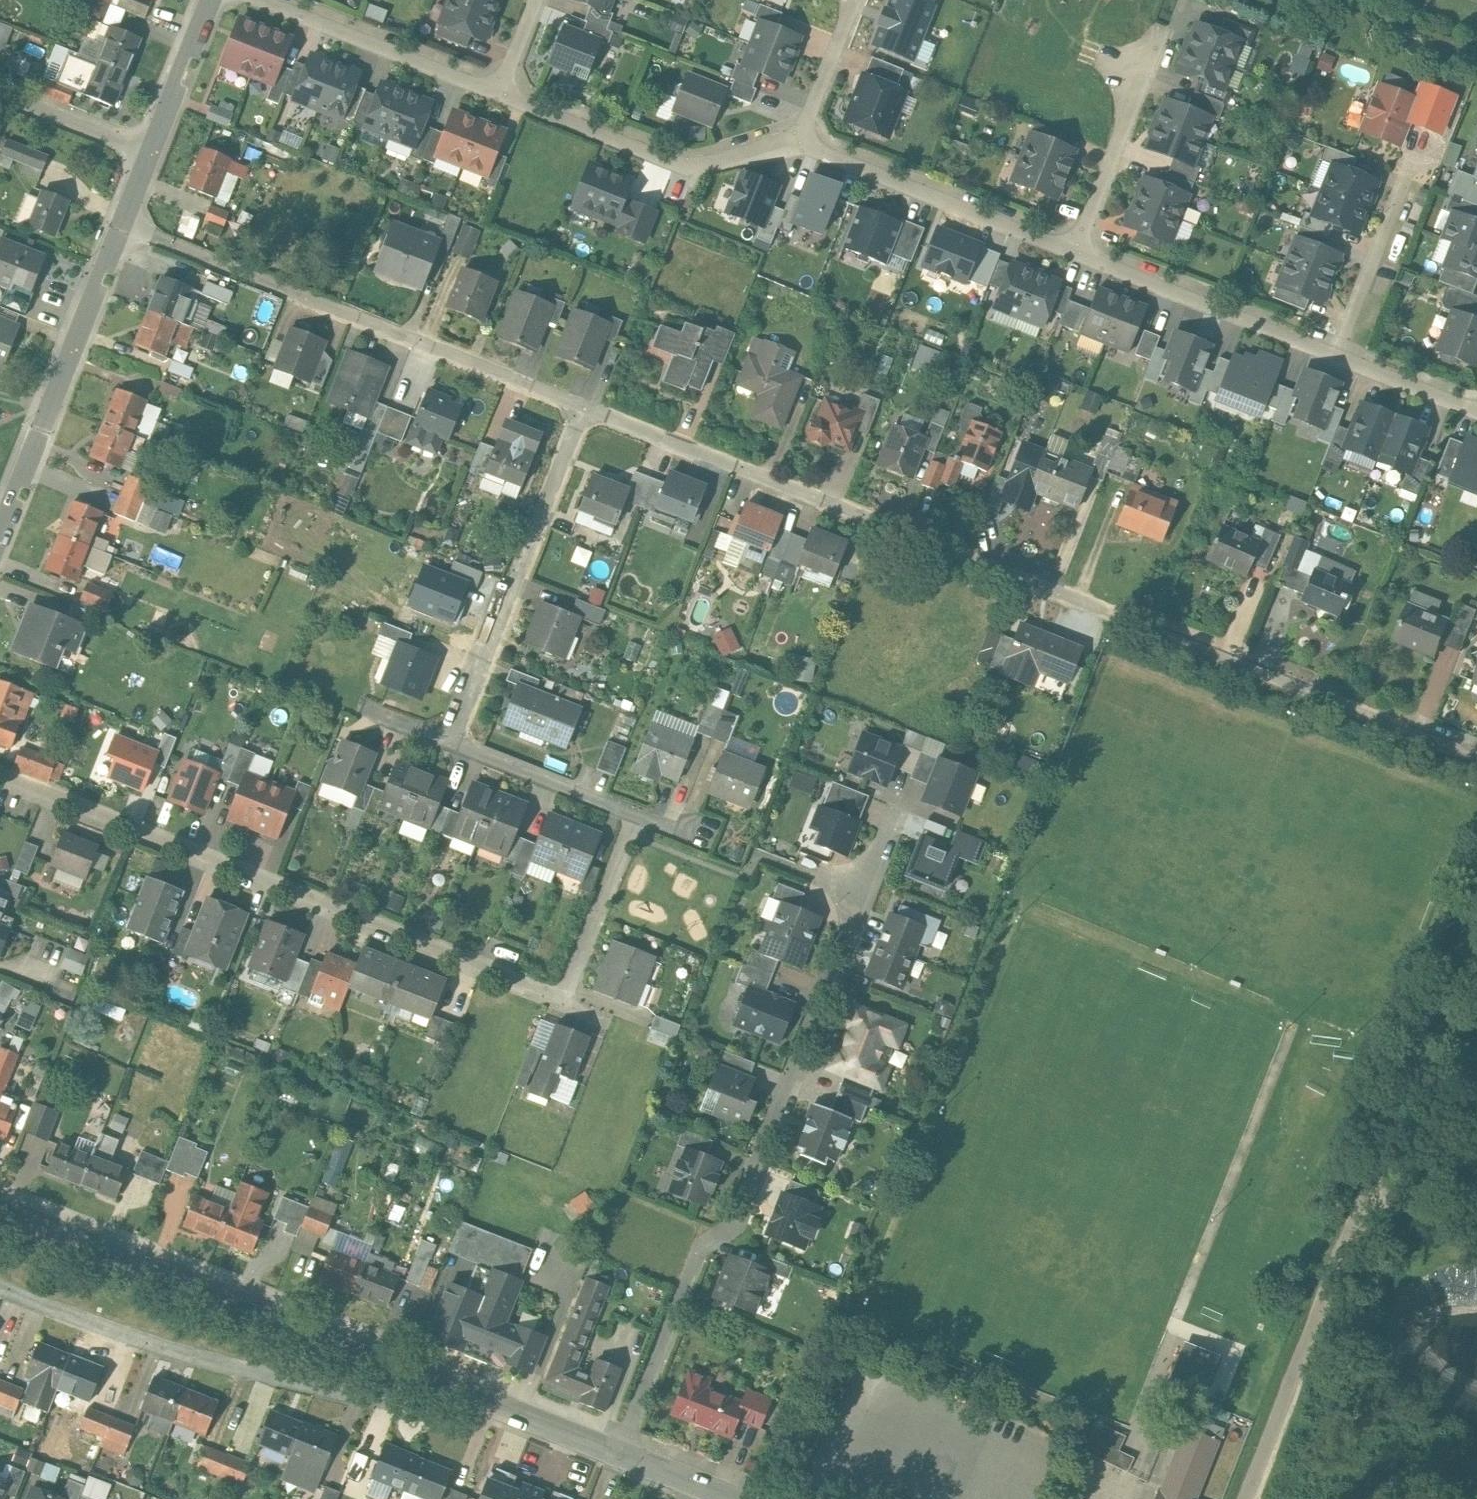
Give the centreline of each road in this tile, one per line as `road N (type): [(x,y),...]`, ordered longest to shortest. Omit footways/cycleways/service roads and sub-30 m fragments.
road 1 (residential): [(590,410),(1476,745)]
road 2 (residential): [(902,817),(736,1221),(703,1243),(622,1448)]
road 3 (residential): [(1476,904),(1244,1498)]
road 4 (residential): [(0,776),(569,1001)]
road 5 (residential): [(121,225),(590,410)]
road 6 (residential): [(0,1287),(241,1372),(360,1399),(388,1390),(402,1365)]
road 7 (residential): [(402,1365),(0,1209)]
road 8 (residential): [(590,410),(454,743)]
road 9 (residential): [(0,535),(121,225)]
road 10 (residential): [(501,90),(666,158),(718,157),(802,139)]
road 11 (residential): [(802,139),(1079,247)]
road 12 (residential): [(1079,247),(1338,349)]
road 13 (residential): [(275,0),(501,90)]
road 14 (residential): [(622,1448),(402,1365)]
road 15 (residential): [(1079,247),(1164,36)]
road 16 (residential): [(569,1001),(636,816)]
road 17 (residential): [(454,743),(636,816)]
road 18 (residential): [(1338,349),(1409,169)]
road 19 (residential): [(149,152),(211,0)]
road 20 (residential): [(0,93),(149,152)]
road 21 (residential): [(802,139),(855,0)]
road 22 (residential): [(1338,349),(1476,402)]
road 23 (residential): [(748,1498),(622,1448)]

